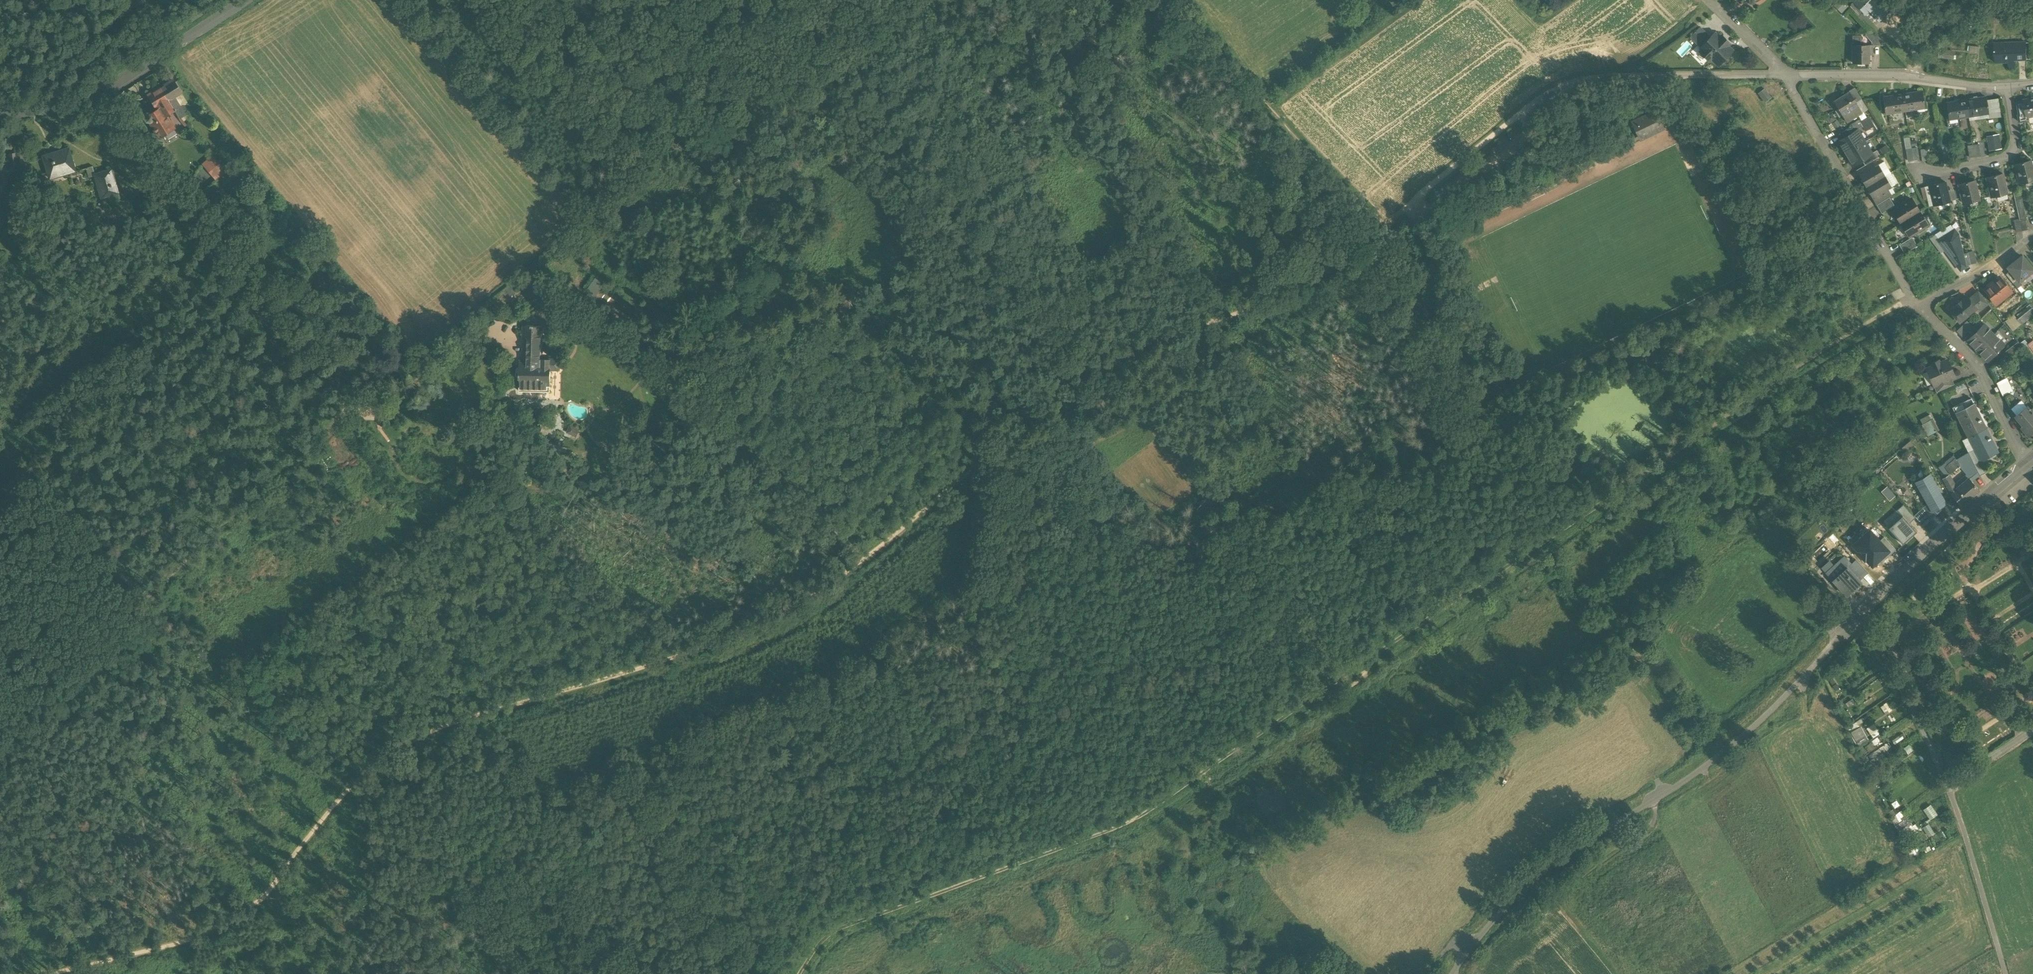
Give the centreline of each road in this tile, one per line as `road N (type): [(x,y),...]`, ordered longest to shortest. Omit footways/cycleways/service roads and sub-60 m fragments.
road 1 (track): [(1086,384),(811,613),(756,644),(460,726),(374,770),(345,794)]
road 2 (track): [(1842,632),(1697,771),(1544,872),(1449,973)]
road 3 (residential): [(357,405),(232,280),(208,235),(96,91)]
road 4 (track): [(1383,228),(1294,291),(1139,342),(1086,384)]
road 5 (track): [(1168,0),(1383,228)]
road 6 (unclassified): [(1788,76),(1578,81),(1529,111)]
road 7 (residential): [(1788,76),(1918,304)]
road 8 (track): [(274,876),(255,901),(203,934),(43,973)]
road 9 (residential): [(2027,467),(1882,588),(1842,632)]
road 10 (track): [(1655,799),(1659,832),(1604,867),(1562,907),(1618,973)]
road 11 (residential): [(1788,76),(2008,86)]
road 12 (residential): [(1918,304),(1986,378),(2027,467)]
road 13 (track): [(1946,788),(2011,973)]
road 14 (track): [(1863,611),(1946,788)]
road 15 (track): [(1529,111),(1383,228)]
road 16 (residential): [(242,0),(96,91)]
road 17 (residential): [(2008,86),(2010,155),(1918,174)]
road 18 (residential): [(2032,238),(1918,304)]

